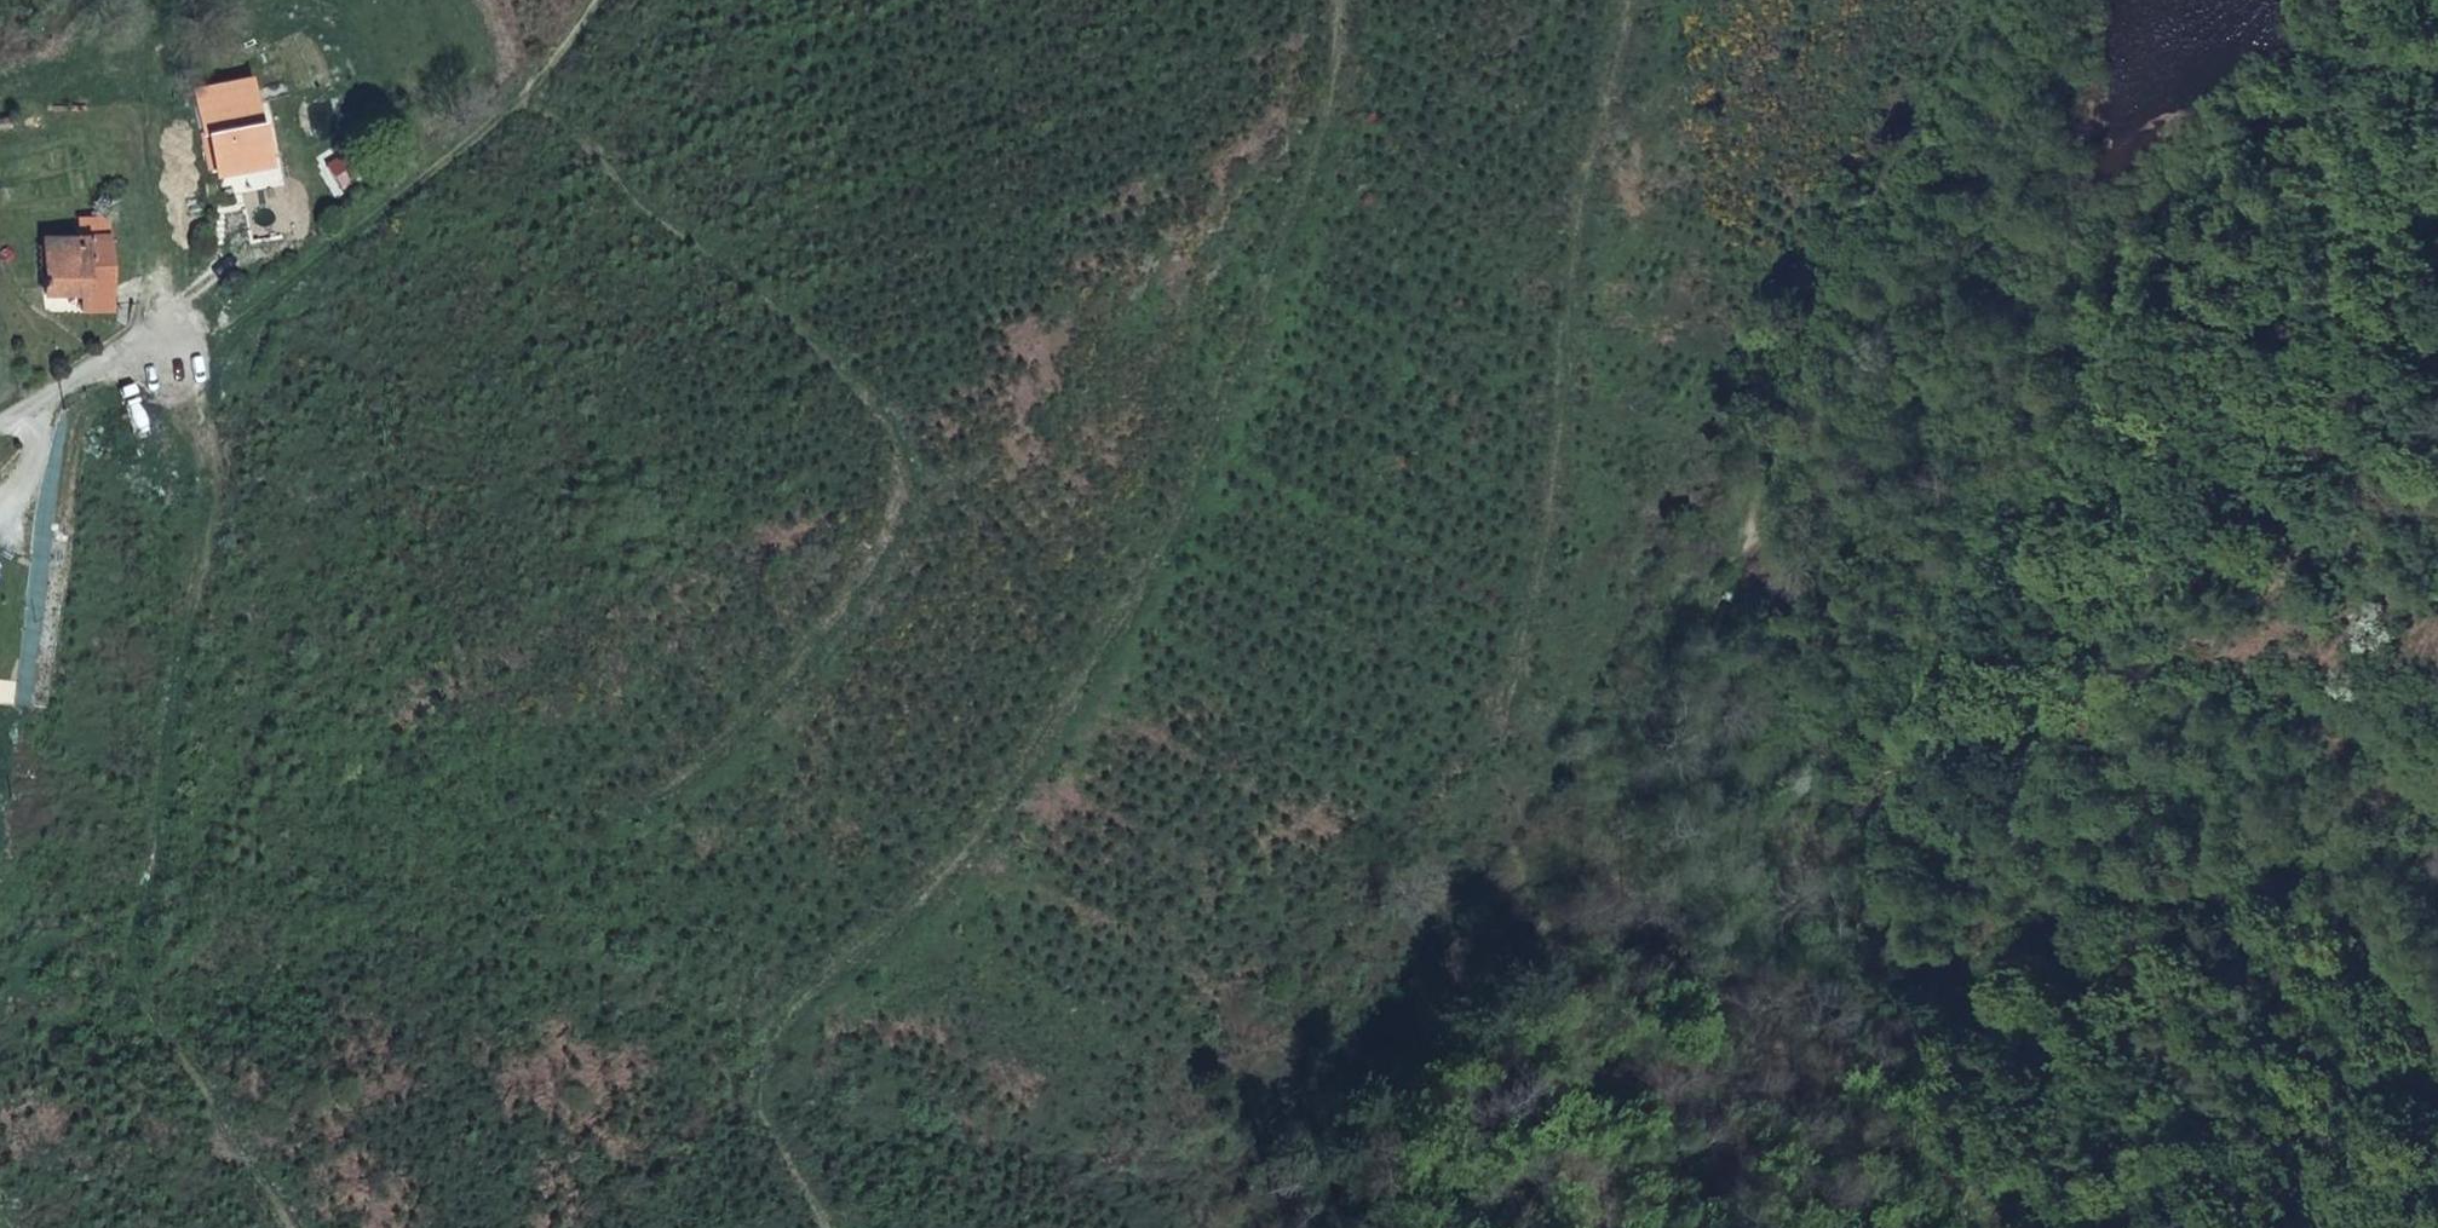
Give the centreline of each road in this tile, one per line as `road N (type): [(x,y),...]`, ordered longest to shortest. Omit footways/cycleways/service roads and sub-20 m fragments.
road 1 (track): [(2437,1085),(2316,877),(2108,809),(2022,646)]
road 2 (unclassified): [(0,418),(180,326)]

